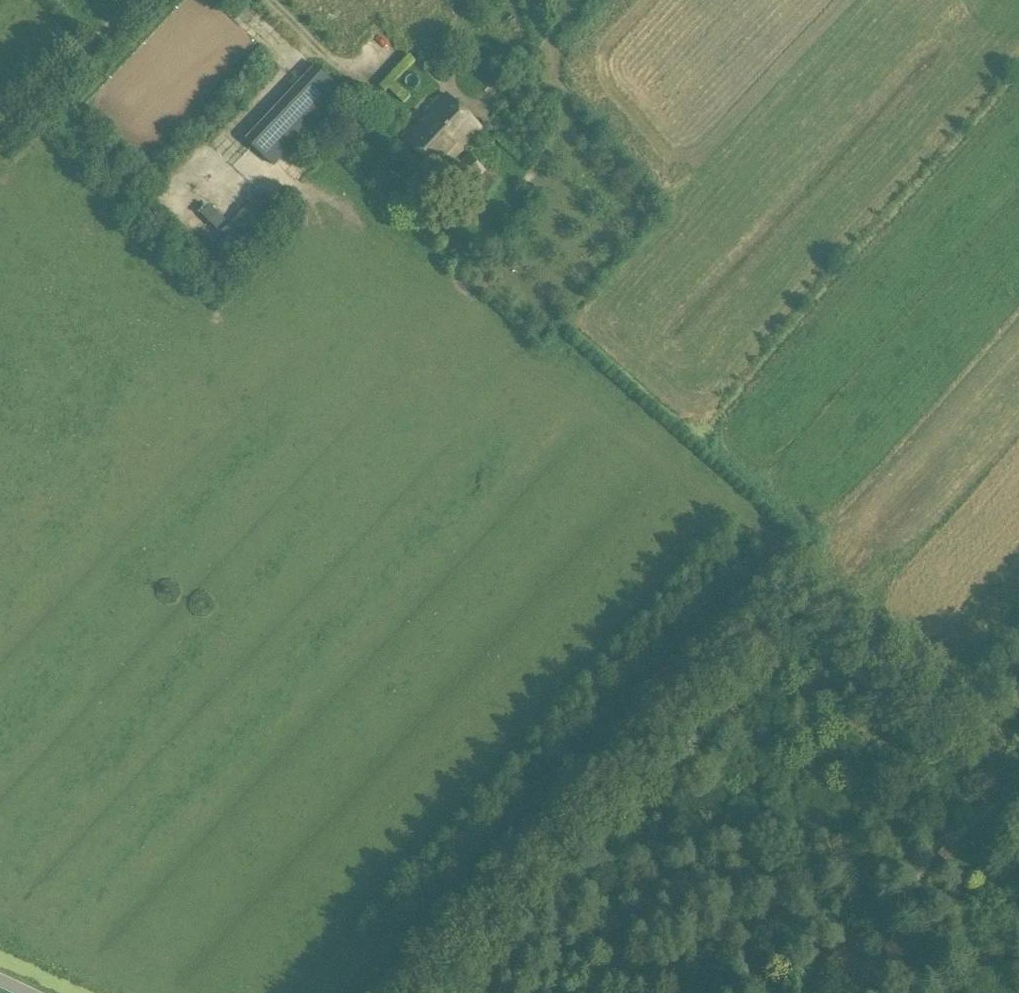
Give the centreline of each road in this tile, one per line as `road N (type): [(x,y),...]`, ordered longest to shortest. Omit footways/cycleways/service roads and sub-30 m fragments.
road 1 (track): [(131,0),(123,19),(0,137)]

